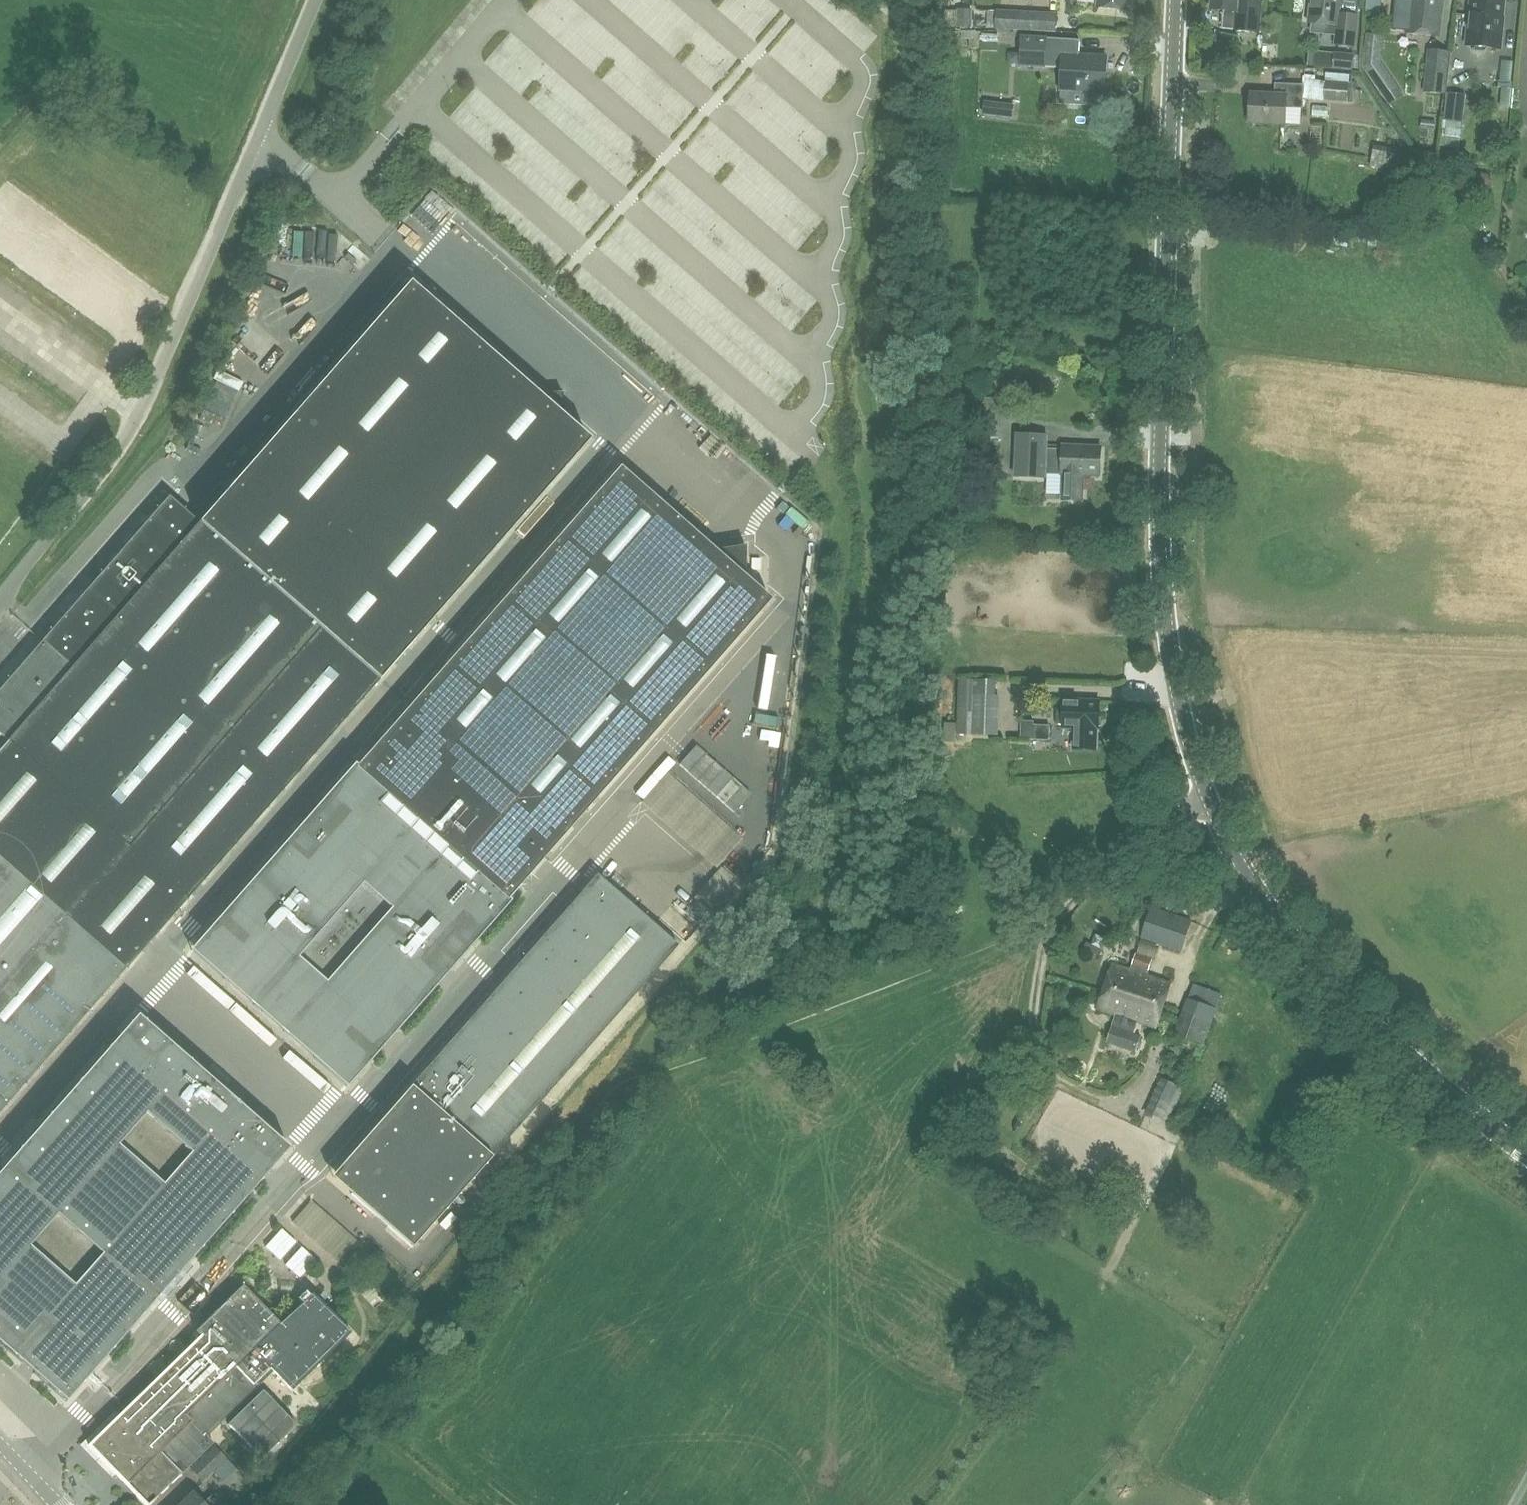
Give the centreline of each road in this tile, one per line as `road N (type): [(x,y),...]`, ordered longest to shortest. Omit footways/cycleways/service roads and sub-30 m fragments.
road 1 (tertiary): [(1526,1149),(1353,1004),(1252,881),(1207,797),(1185,730),(1163,593),(1159,498),(1178,0)]
road 2 (unclassified): [(0,598),(140,411),(314,0)]
road 3 (track): [(1207,797),(1139,834),(1065,910)]
road 4 (track): [(1065,910),(1049,937),(1022,1052)]

